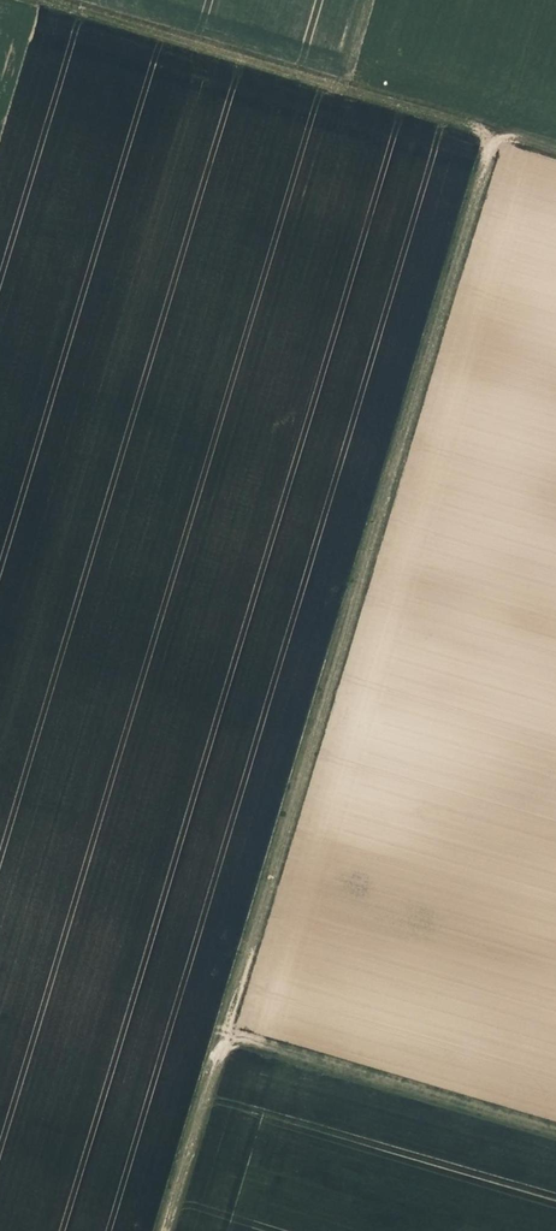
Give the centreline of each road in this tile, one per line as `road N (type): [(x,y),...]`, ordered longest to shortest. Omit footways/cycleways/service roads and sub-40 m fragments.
road 1 (track): [(493,128),(165,1230)]
road 2 (track): [(69,0),(555,147)]
road 3 (track): [(223,1035),(555,1130)]

